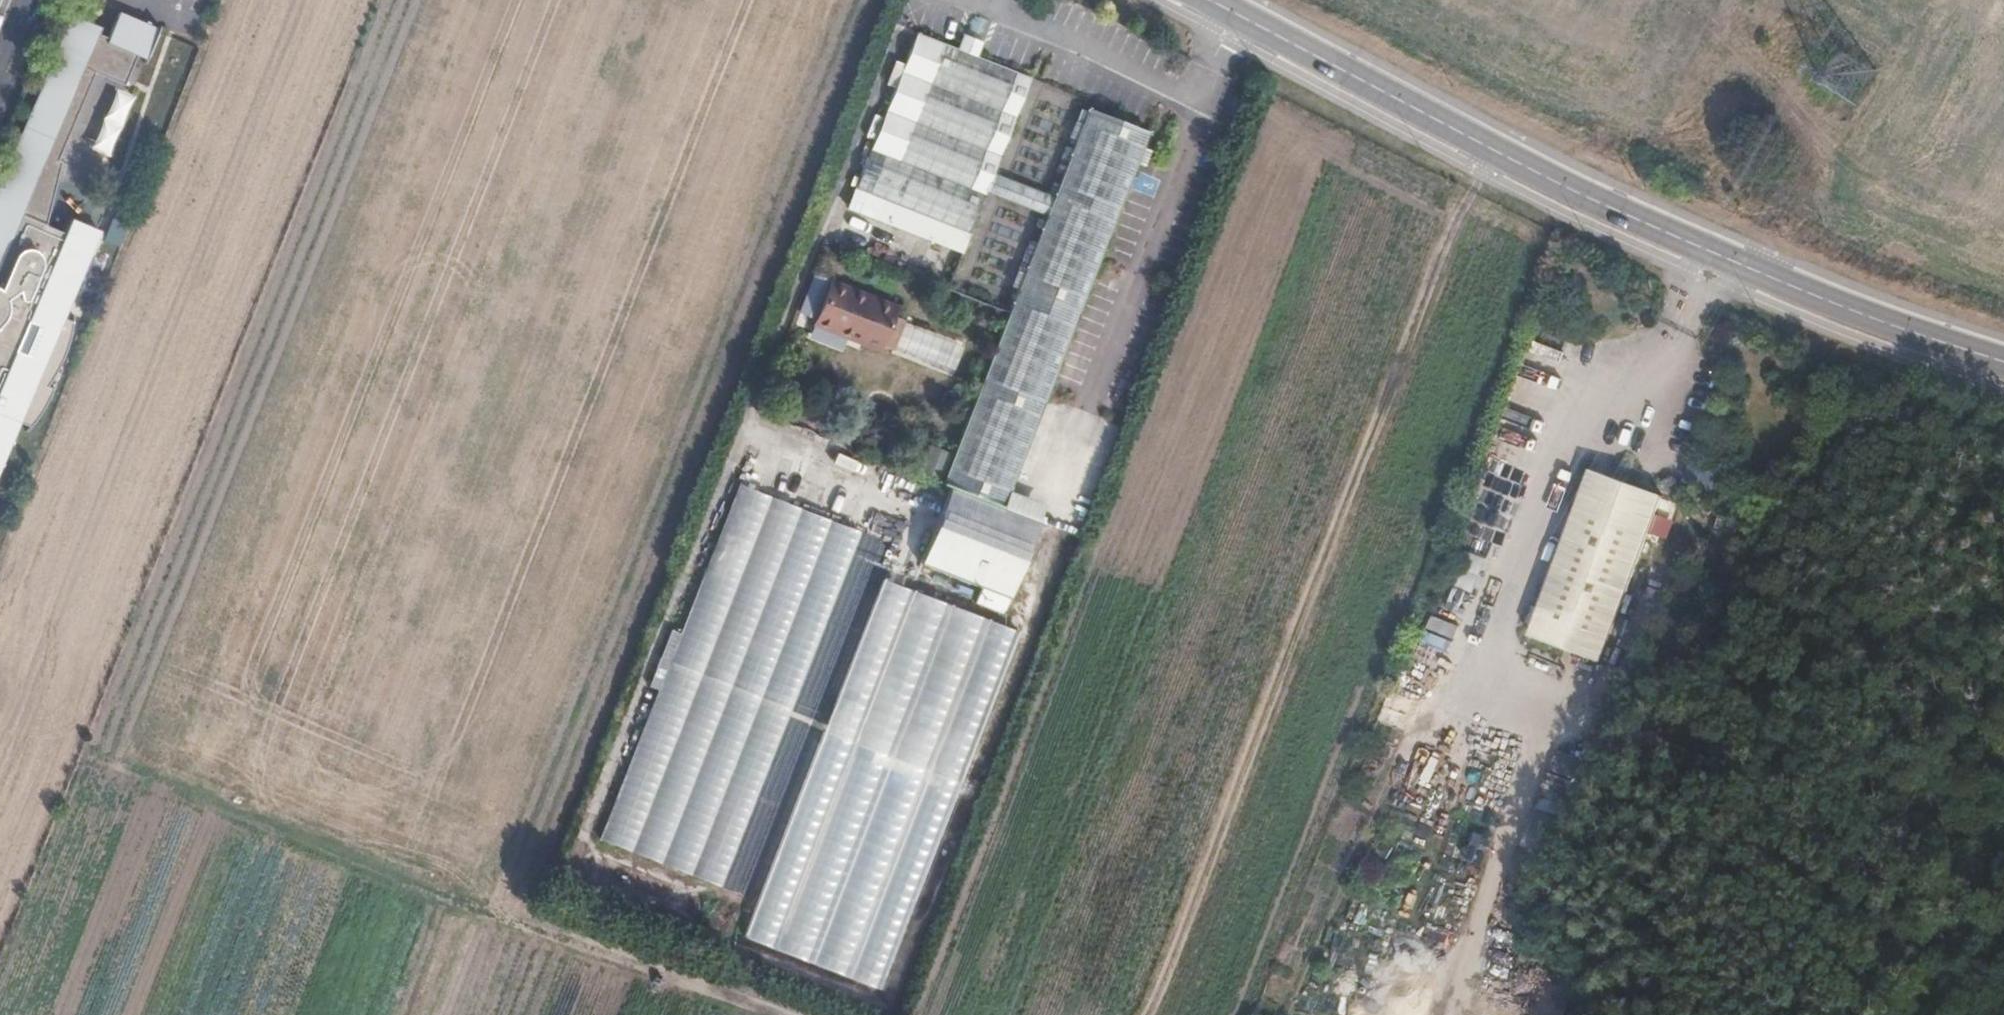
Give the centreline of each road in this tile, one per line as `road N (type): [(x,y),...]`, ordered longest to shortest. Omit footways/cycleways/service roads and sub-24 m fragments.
road 1 (secondary): [(1207,0),(1504,157),(1707,251),(2003,361)]

